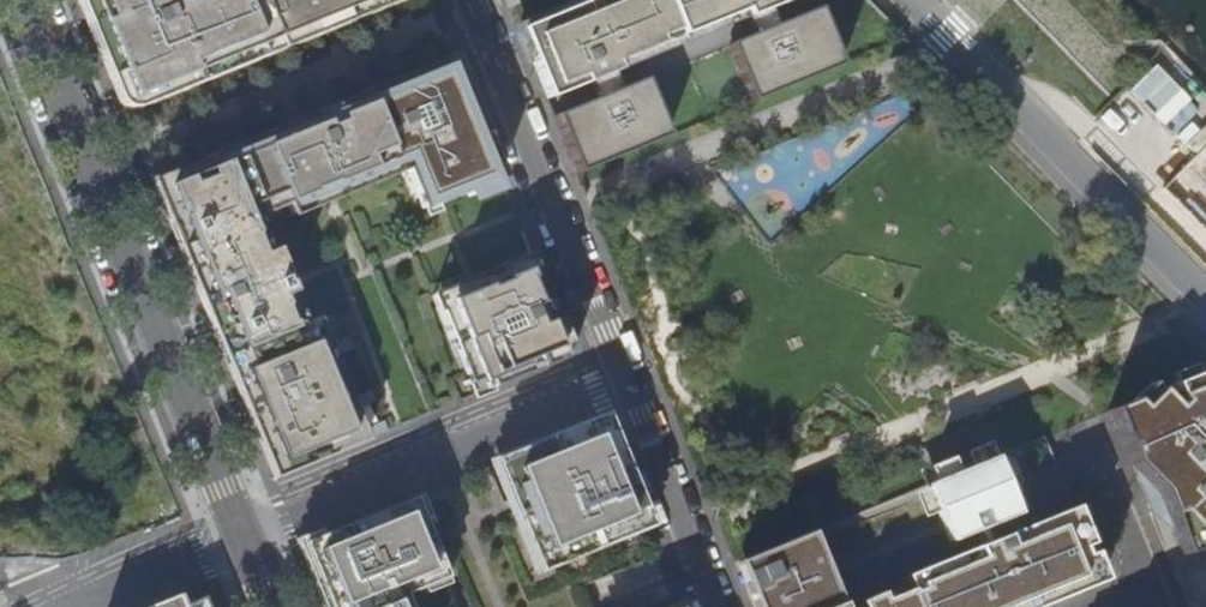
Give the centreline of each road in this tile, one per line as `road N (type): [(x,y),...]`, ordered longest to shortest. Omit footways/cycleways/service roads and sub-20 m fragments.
road 1 (residential): [(243,539),(21,0)]
road 2 (residential): [(628,381),(243,539)]
road 3 (residential): [(915,0),(1205,297)]
road 4 (residential): [(473,0),(628,381)]
road 5 (residential): [(628,381),(719,606)]
road 6 (residential): [(1143,606),(1154,603),(1095,447)]
road 7 (residential): [(82,606),(243,539)]

